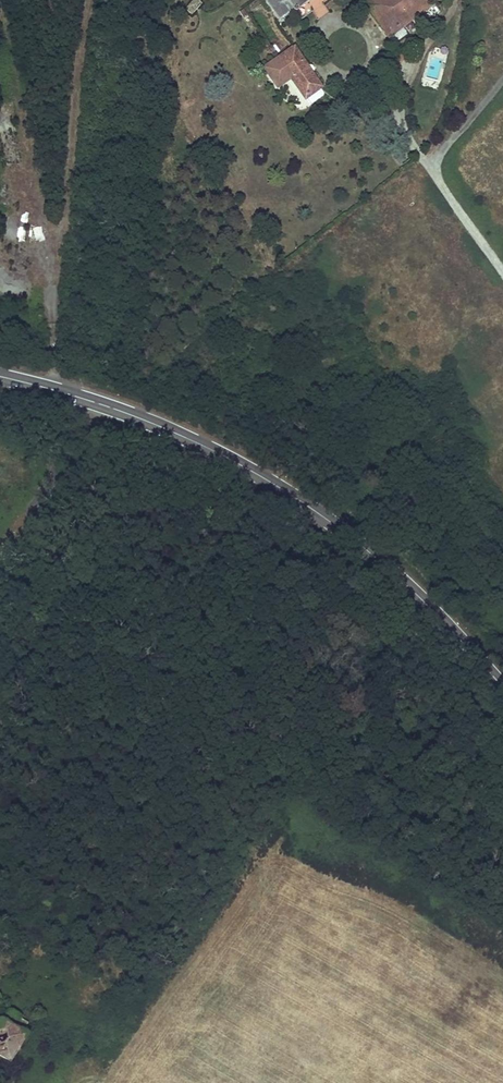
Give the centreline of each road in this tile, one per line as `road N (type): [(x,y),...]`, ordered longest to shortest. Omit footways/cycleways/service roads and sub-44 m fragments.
road 1 (tertiary): [(0,372),(105,405),(257,470),(361,540),(502,681)]
road 2 (track): [(0,545),(105,405)]

